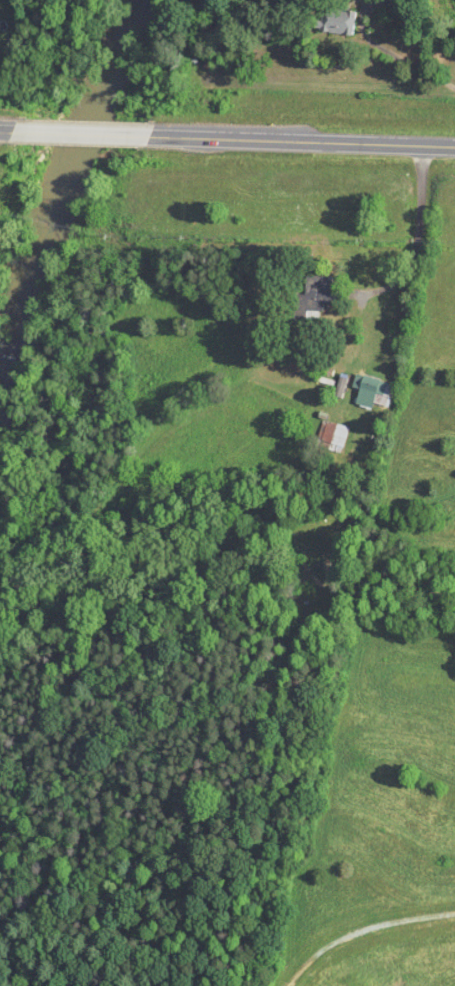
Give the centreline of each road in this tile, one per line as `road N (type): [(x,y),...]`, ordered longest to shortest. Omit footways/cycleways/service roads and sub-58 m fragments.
road 1 (primary): [(146,136),(454,146)]
road 2 (primary): [(8,132),(146,136)]

